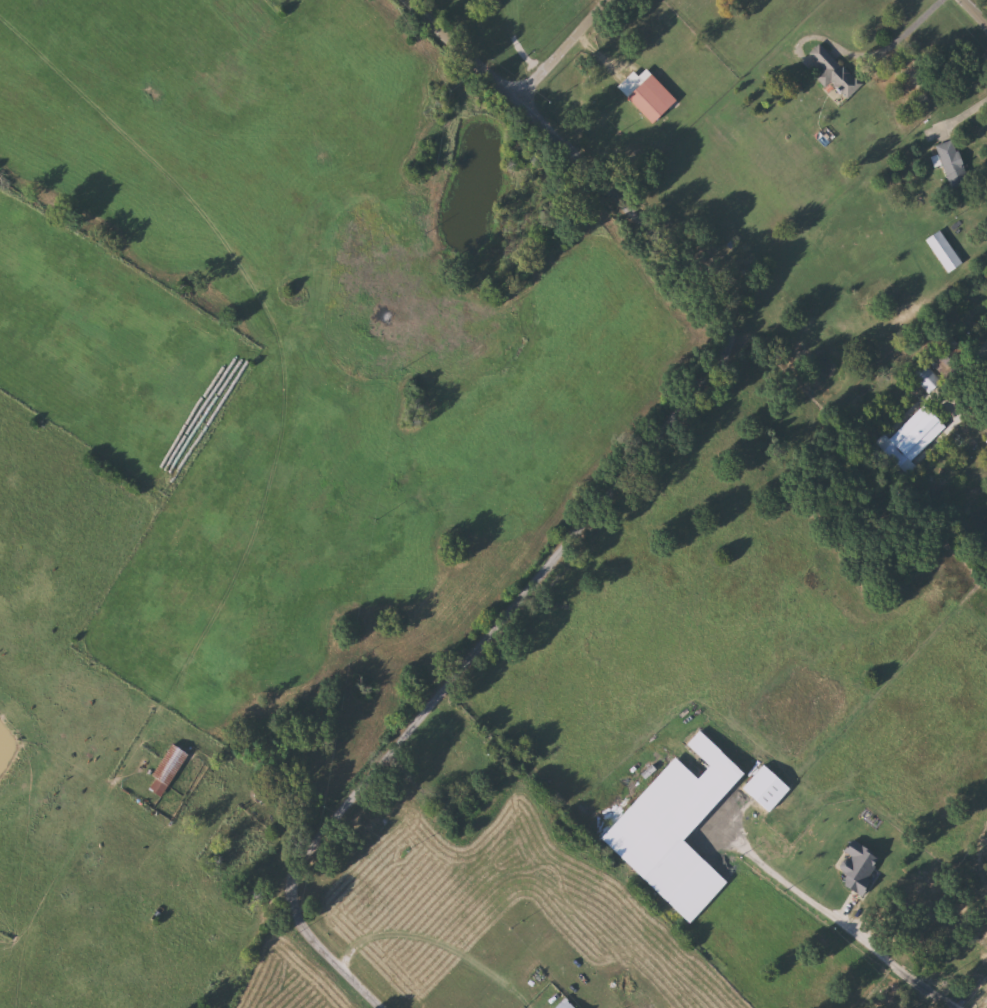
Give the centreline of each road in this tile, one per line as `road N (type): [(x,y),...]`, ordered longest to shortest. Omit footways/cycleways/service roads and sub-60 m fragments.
road 1 (residential): [(385,1007),(305,924),(289,900),(288,877),(742,318),(522,98),(410,0)]
road 2 (residential): [(619,0),(522,98)]
road 3 (residential): [(452,675),(540,767)]

